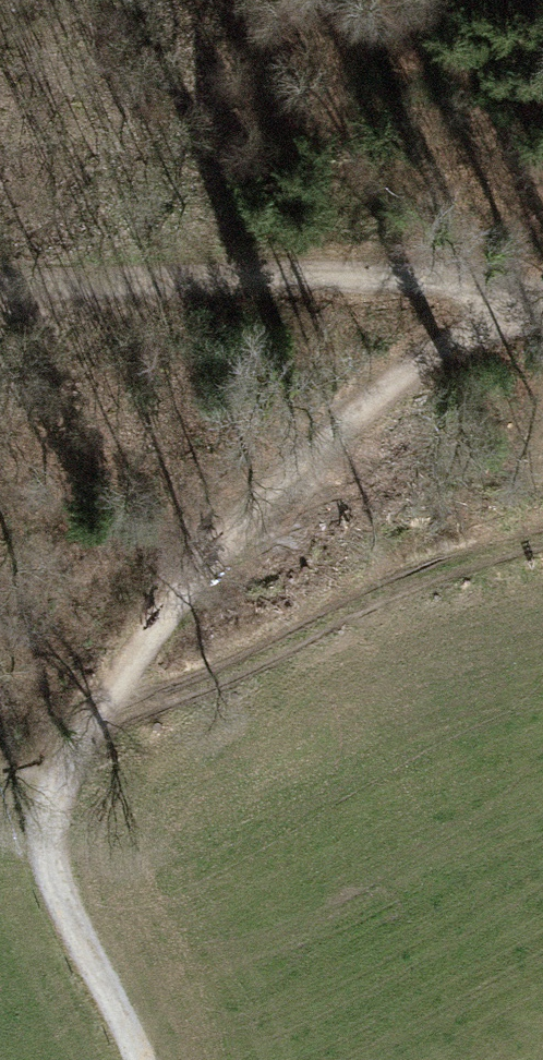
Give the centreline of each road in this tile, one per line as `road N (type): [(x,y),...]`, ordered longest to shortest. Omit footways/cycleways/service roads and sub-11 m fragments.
road 1 (track): [(61,751),(372,399),(411,367),(542,297)]
road 2 (track): [(0,289),(335,274),(542,286)]
road 3 (track): [(138,1059),(45,861),(44,797),(61,751)]

